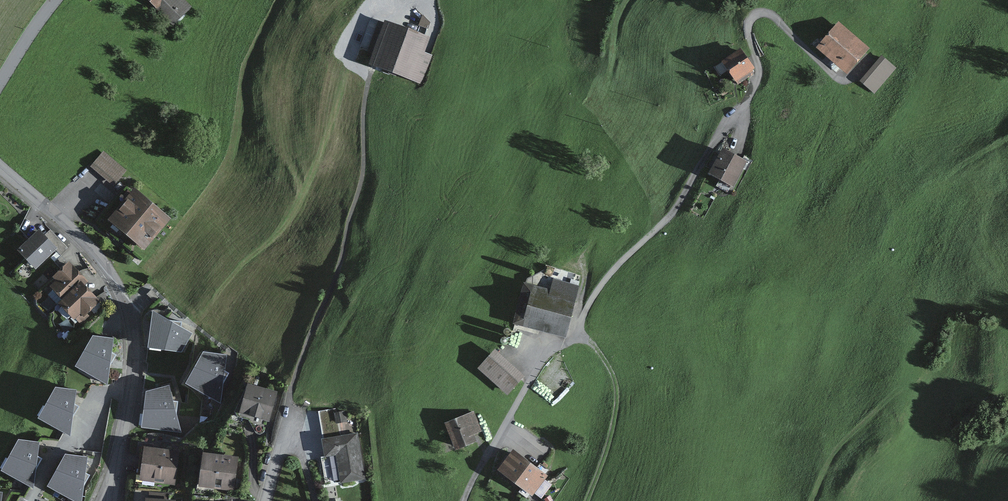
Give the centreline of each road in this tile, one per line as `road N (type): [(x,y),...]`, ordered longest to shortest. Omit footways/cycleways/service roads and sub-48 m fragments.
road 1 (track): [(396,0),(370,89),(366,184),(308,341),(283,439),(305,447),(320,500)]
road 2 (residential): [(0,169),(94,252),(128,310),(131,392),(112,500)]
road 3 (track): [(810,500),(843,442),(898,391),(916,397),(915,427),(928,447),(1007,388)]
road 4 (track): [(579,331),(615,364),(621,388),(589,500)]

